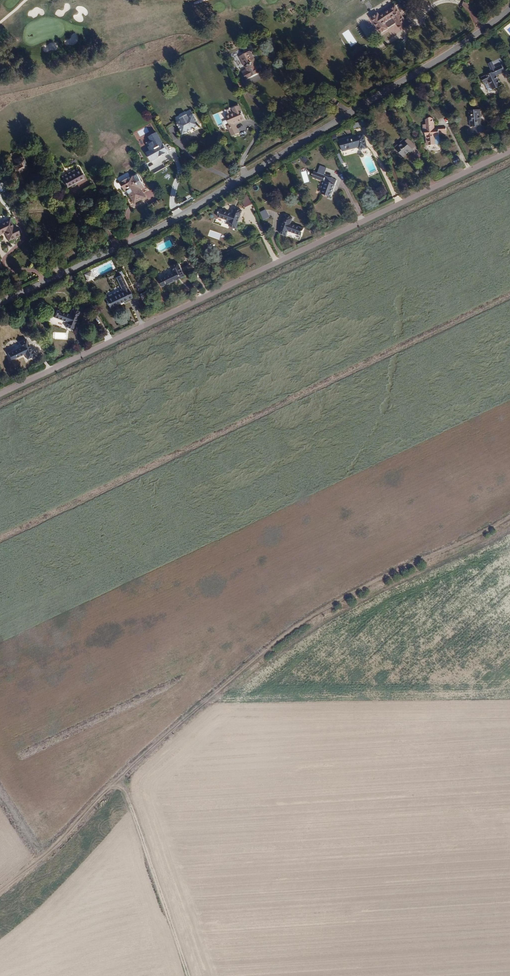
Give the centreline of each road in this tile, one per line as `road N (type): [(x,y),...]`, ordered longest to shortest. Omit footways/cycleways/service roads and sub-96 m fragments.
road 1 (track): [(0,883),(92,813),(206,701),(314,619),(509,519)]
road 2 (residential): [(0,300),(185,218),(468,43),(509,8)]
road 3 (unclassified): [(0,395),(509,149)]
road 4 (track): [(187,975),(121,781)]

